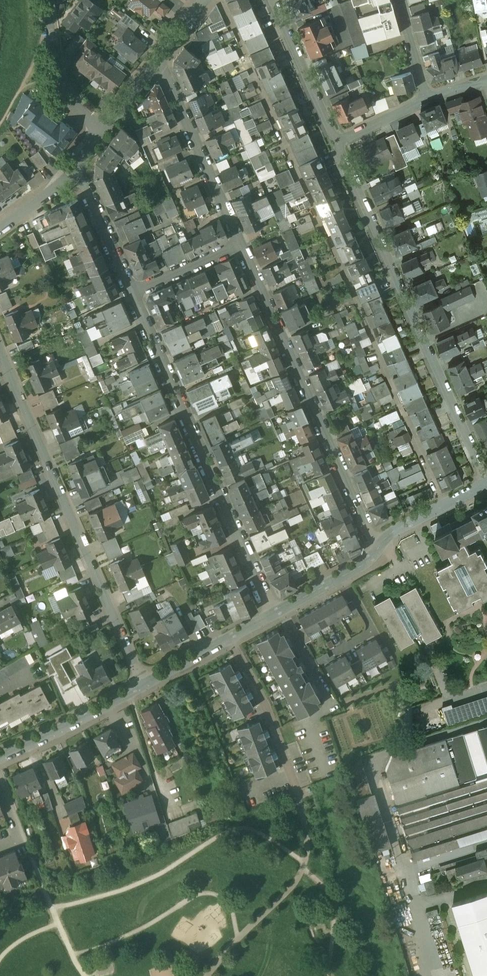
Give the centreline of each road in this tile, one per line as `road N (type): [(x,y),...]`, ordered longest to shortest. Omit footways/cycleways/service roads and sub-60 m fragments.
road 1 (residential): [(486,480),(336,141)]
road 2 (residential): [(144,685),(0,350)]
road 3 (residential): [(130,292),(277,614)]
road 4 (residential): [(377,549),(239,242)]
road 5 (residential): [(239,242),(160,58)]
road 6 (residential): [(0,758),(144,685)]
road 7 (residential): [(336,141),(272,0)]
road 8 (residential): [(144,685),(277,614)]
road 9 (residential): [(45,0),(57,75),(99,135)]
road 10 (residential): [(74,165),(130,292)]
road 11 (residential): [(377,549),(400,528),(486,485)]
road 12 (residential): [(277,614),(377,549)]

